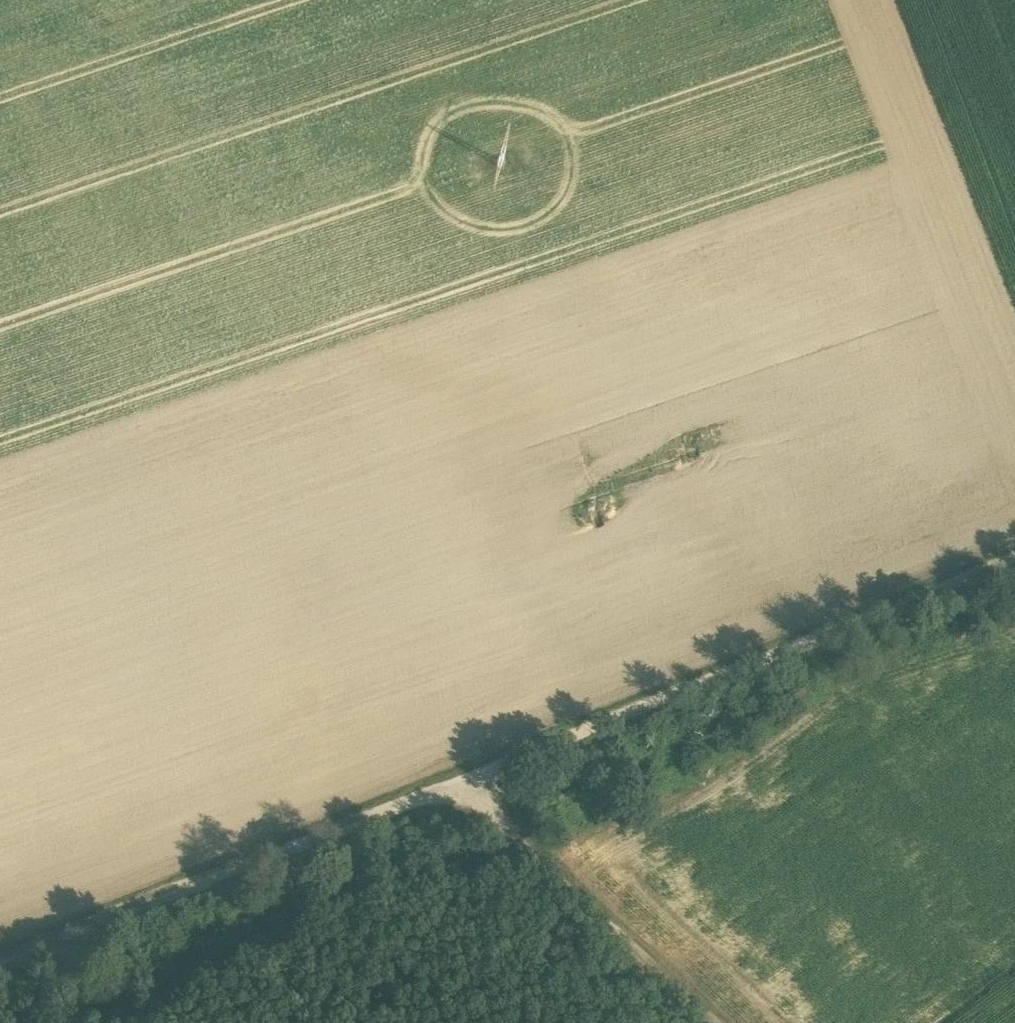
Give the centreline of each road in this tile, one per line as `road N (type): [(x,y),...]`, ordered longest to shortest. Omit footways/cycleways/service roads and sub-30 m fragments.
road 1 (track): [(0,972),(474,777),(539,854),(721,1022)]
road 2 (track): [(1014,562),(474,777)]

